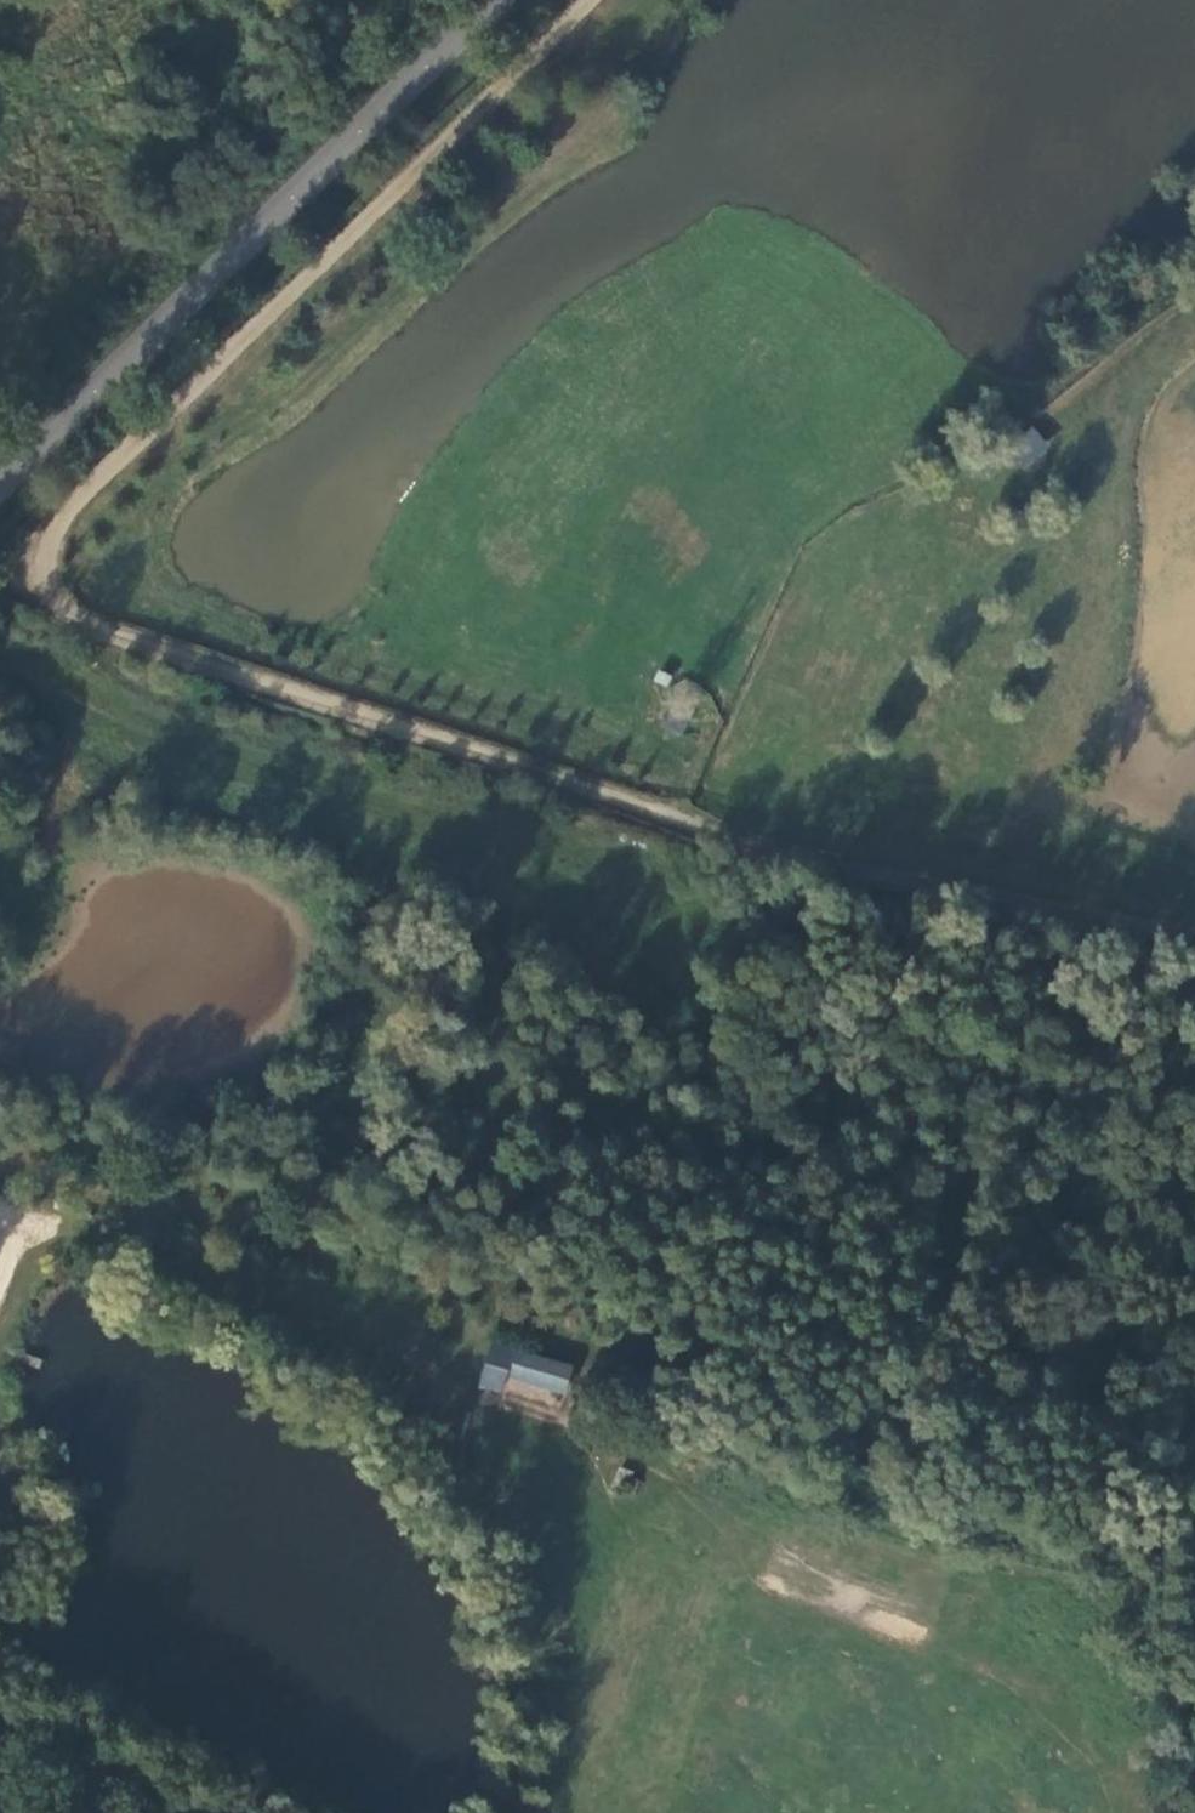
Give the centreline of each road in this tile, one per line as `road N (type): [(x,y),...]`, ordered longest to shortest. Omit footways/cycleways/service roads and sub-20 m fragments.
road 1 (track): [(1194,941),(534,776),(38,622),(48,528),(591,0)]
road 2 (unclassified): [(507,0),(0,473)]
road 3 (track): [(27,1221),(98,1233),(360,1322),(458,1390)]

